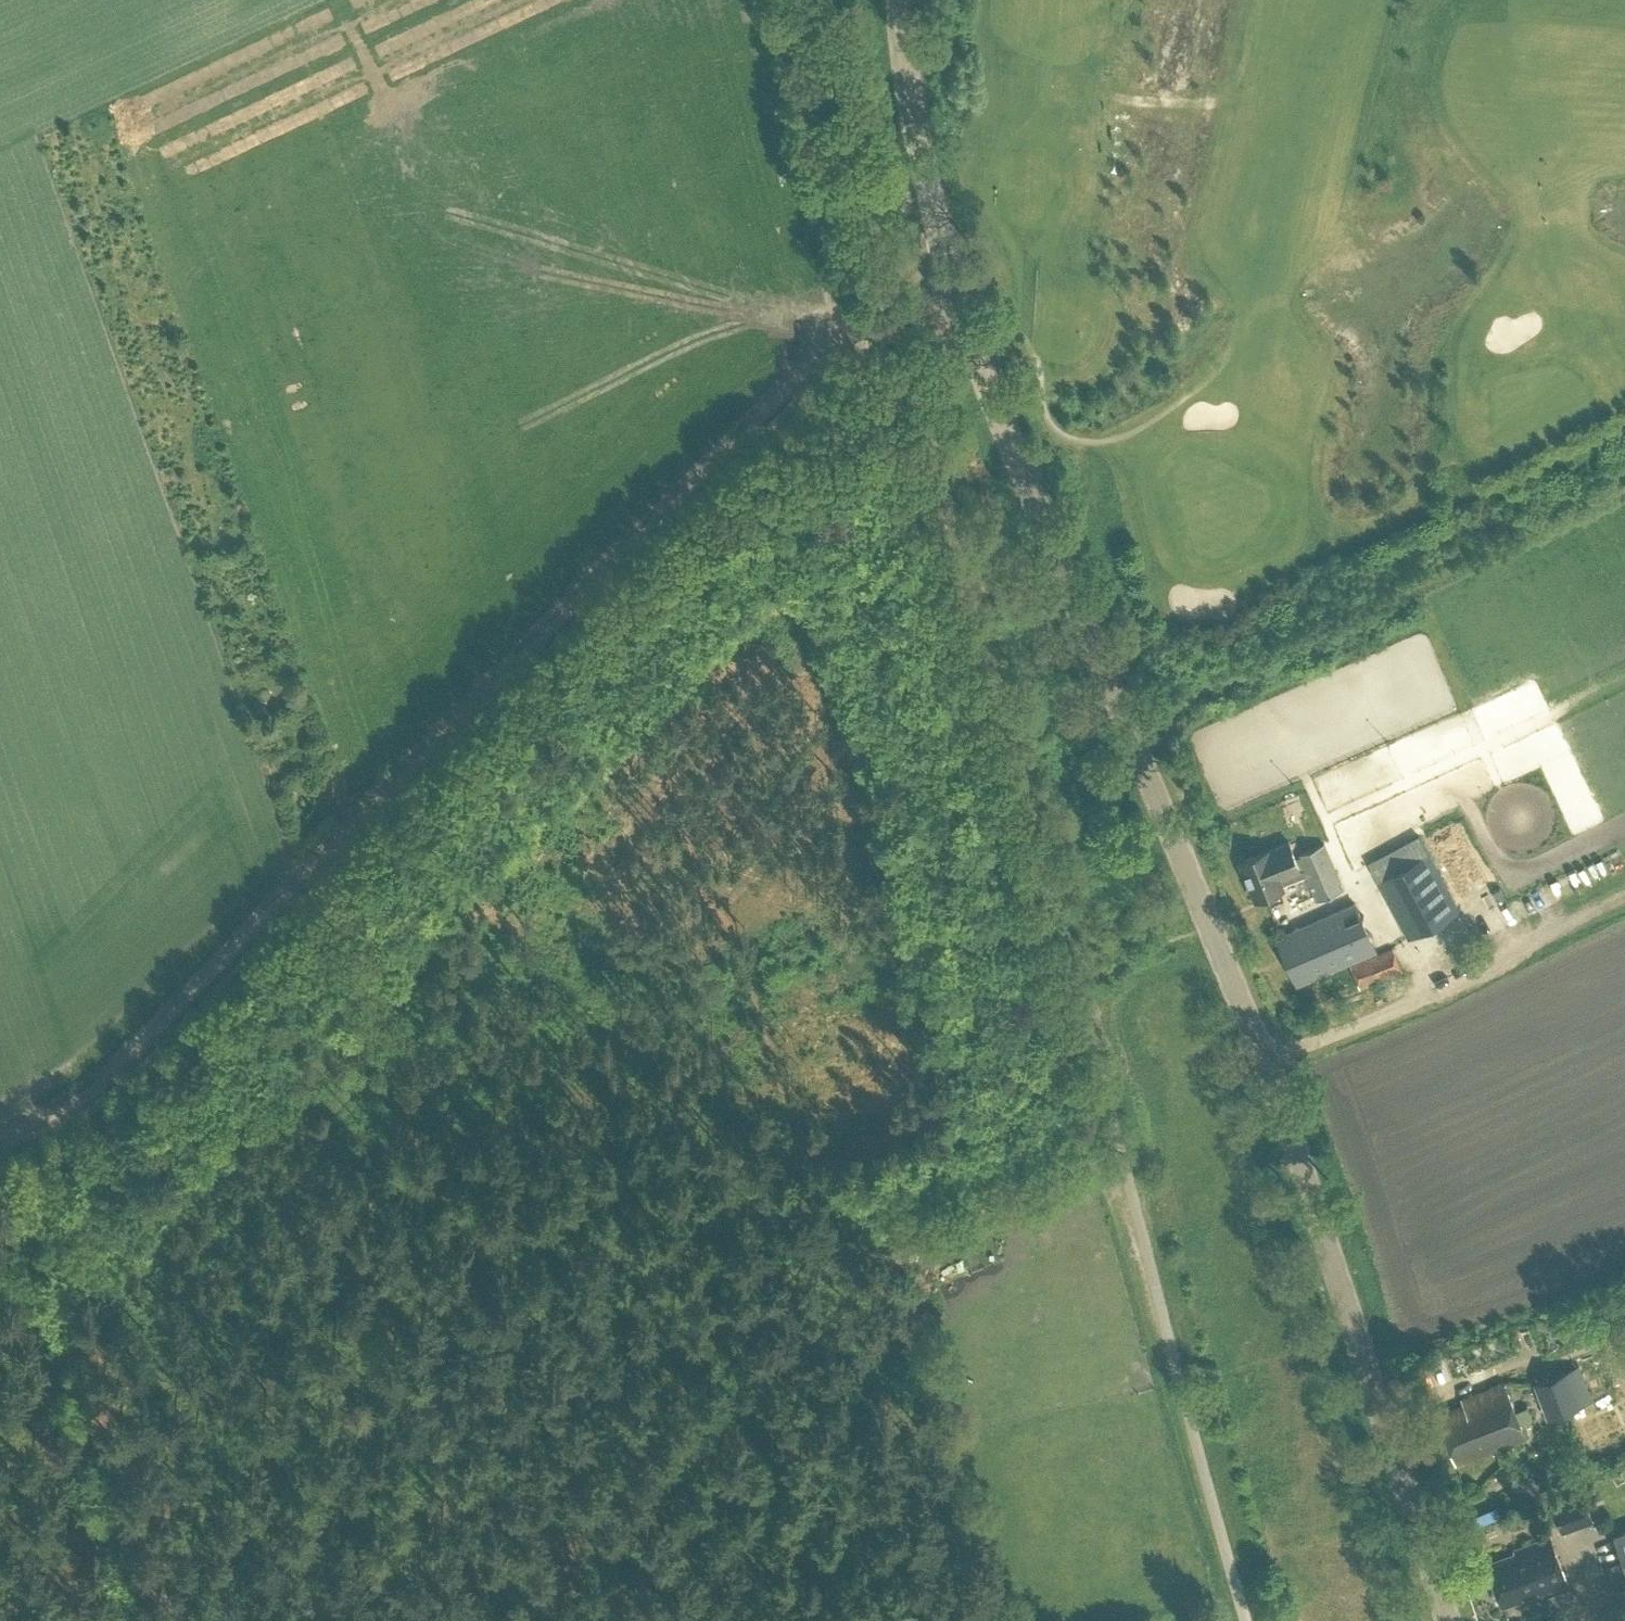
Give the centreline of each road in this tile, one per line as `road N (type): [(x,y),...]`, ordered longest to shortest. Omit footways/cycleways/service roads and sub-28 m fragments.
road 1 (tertiary): [(1445,1620),(1267,1062),(954,288),(910,104),(898,0)]
road 2 (track): [(0,1134),(89,1095),(845,330),(954,288)]
road 3 (track): [(143,1620),(12,1130)]
road 4 (track): [(1267,1062),(1624,892)]
road 5 (track): [(761,0),(849,350)]

